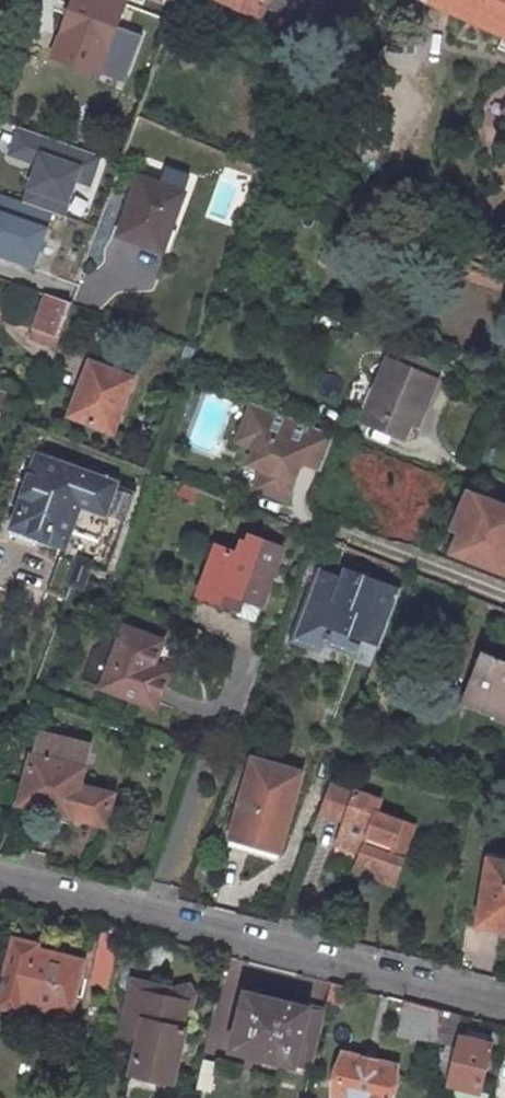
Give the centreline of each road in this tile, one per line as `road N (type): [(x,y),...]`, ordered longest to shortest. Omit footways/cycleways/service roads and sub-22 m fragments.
road 1 (residential): [(0,876),(504,1002)]

